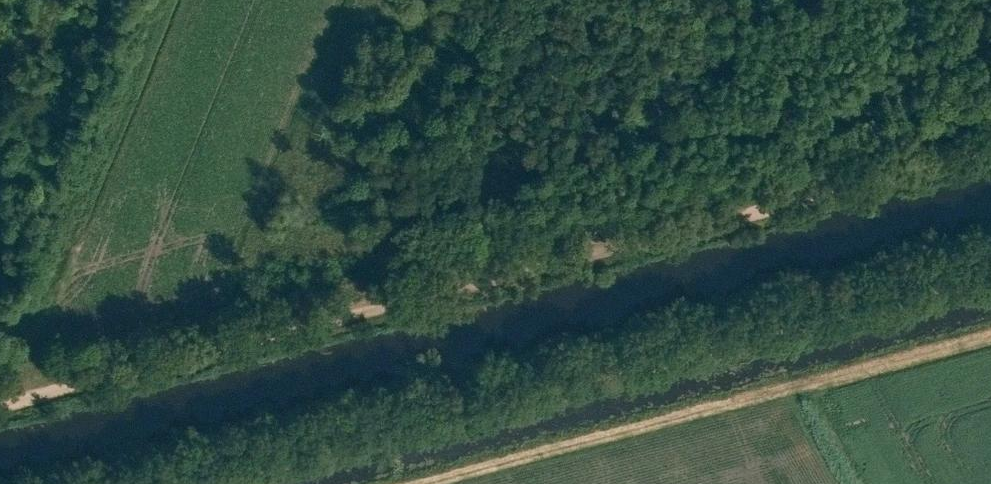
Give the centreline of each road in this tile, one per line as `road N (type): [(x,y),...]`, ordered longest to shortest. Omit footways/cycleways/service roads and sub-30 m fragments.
road 1 (track): [(0,408),(990,152)]
road 2 (track): [(172,483),(990,266)]

